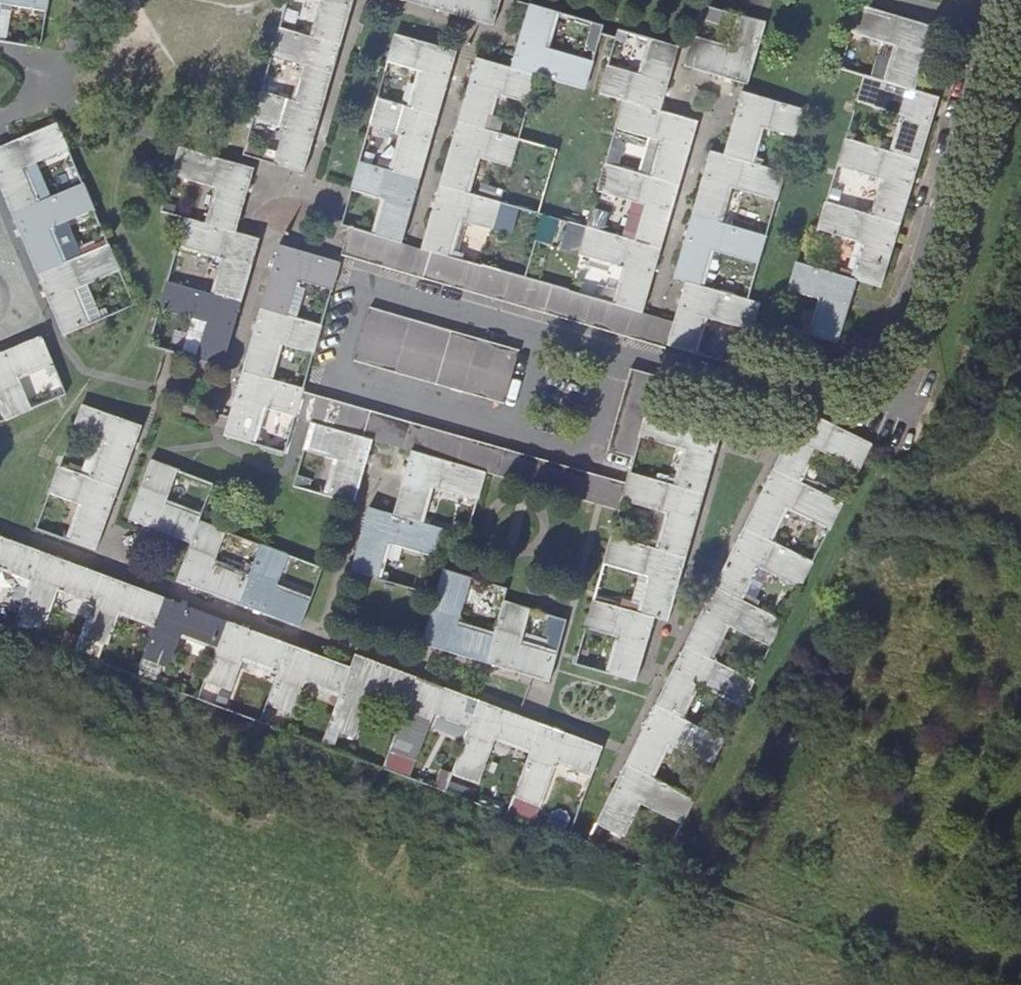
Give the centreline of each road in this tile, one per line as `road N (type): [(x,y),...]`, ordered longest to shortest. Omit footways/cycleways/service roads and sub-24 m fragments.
road 1 (residential): [(990,28),(913,293),(863,360),(810,383),(761,388),(591,344)]
road 2 (residential): [(296,213),(329,178),(376,12),(470,40)]

